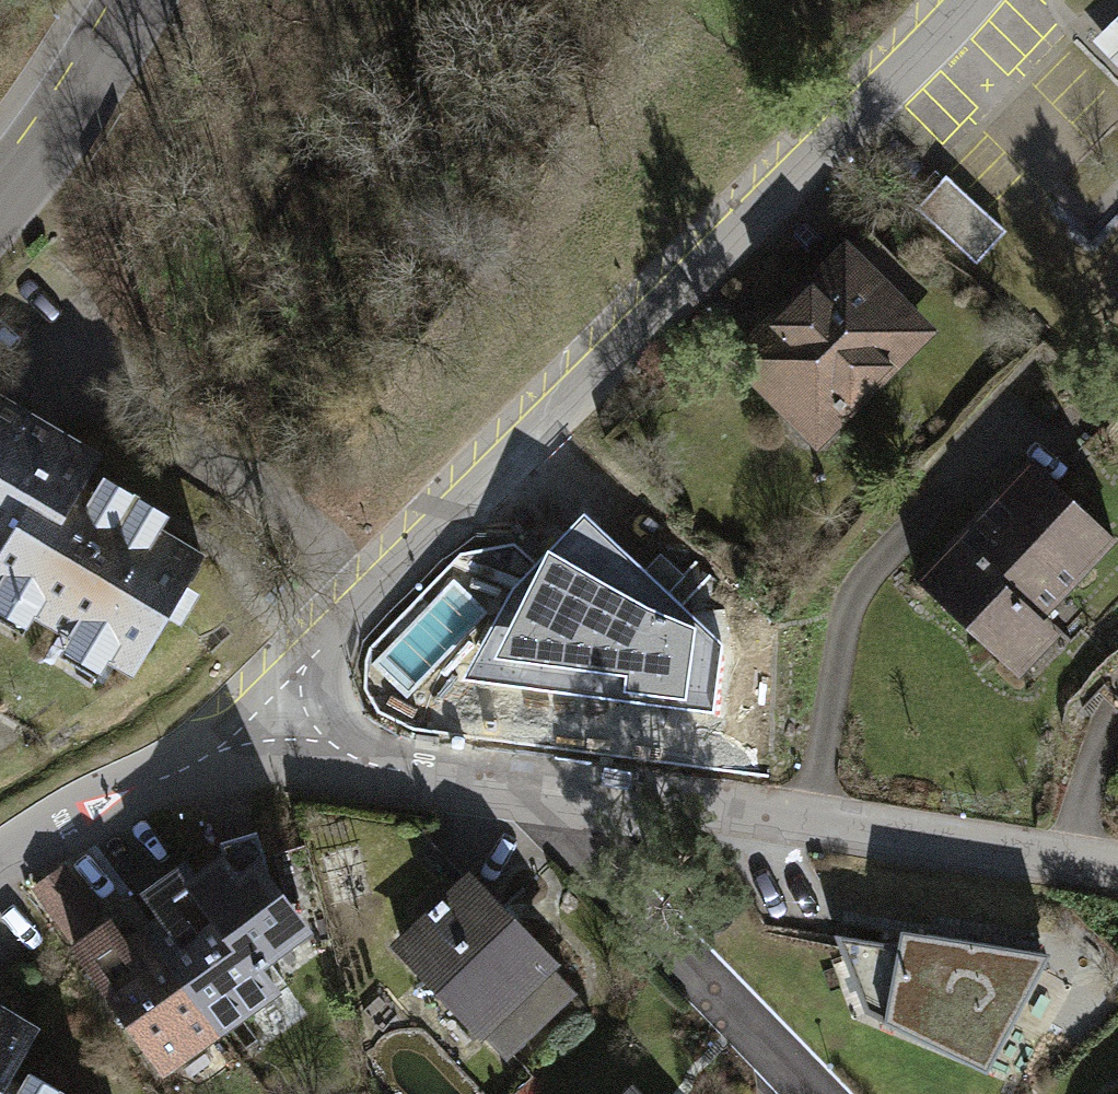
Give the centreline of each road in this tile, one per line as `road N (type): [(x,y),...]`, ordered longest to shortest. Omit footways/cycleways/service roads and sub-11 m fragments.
road 1 (residential): [(263,707),(870,101),(955,0)]
road 2 (residential): [(525,792),(807,820),(1117,868)]
road 3 (residential): [(525,792),(816,1093)]
road 4 (residential): [(0,862),(263,707)]
road 5 (residential): [(263,707),(358,765),(525,792)]
road 6 (secondary): [(149,0),(0,220)]

